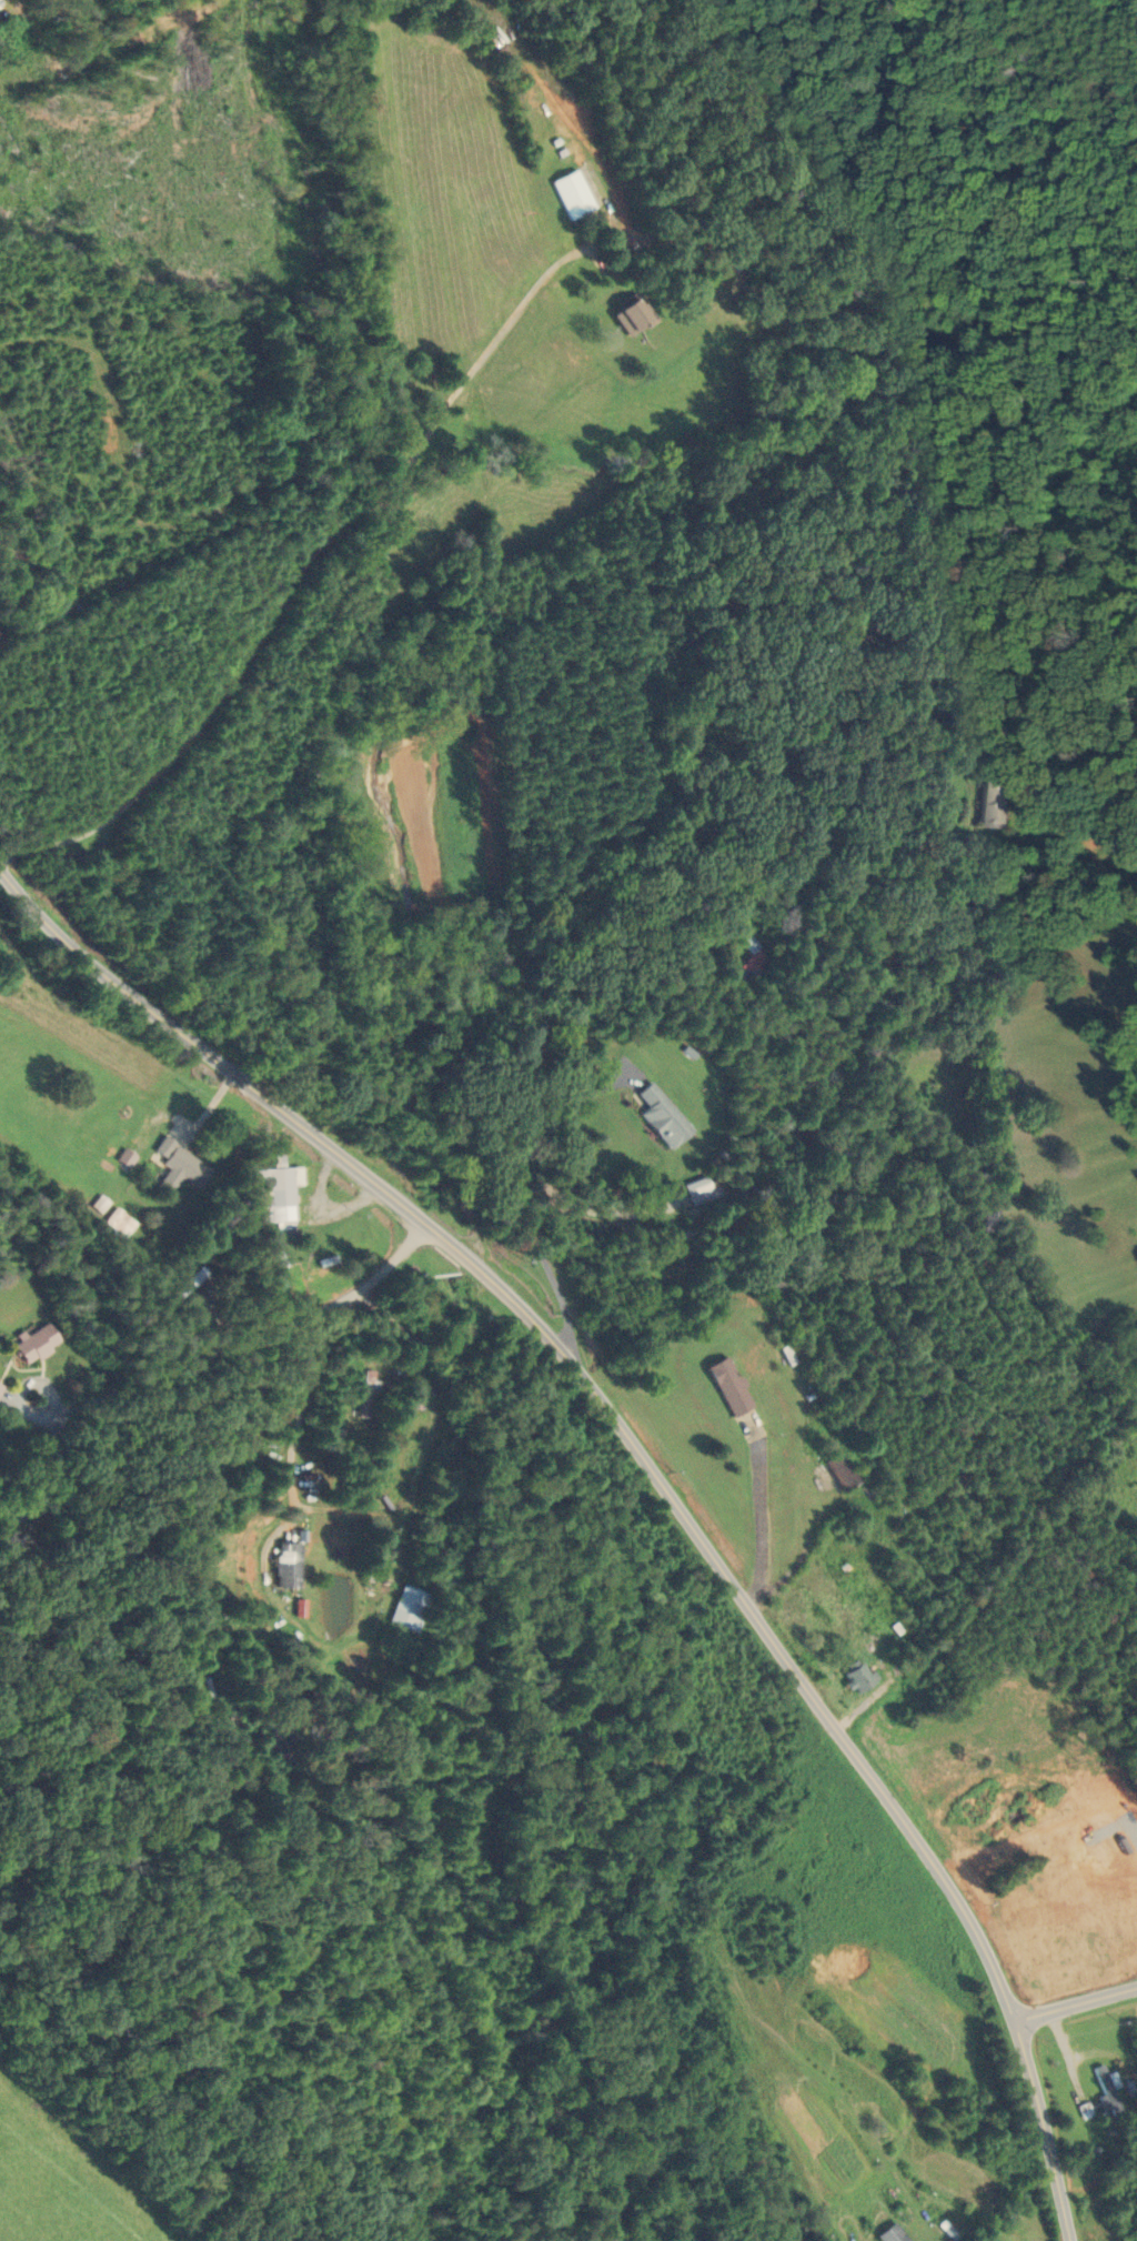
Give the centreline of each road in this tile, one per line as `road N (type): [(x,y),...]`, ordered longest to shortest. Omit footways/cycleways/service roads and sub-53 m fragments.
road 1 (tertiary): [(1069,2240),(1014,2020),(968,1917),(573,1364),(429,1225),(91,964),(0,867)]
road 2 (residential): [(0,1531),(341,1310),(429,1225)]
road 3 (residential): [(1136,1988),(1014,2020)]

